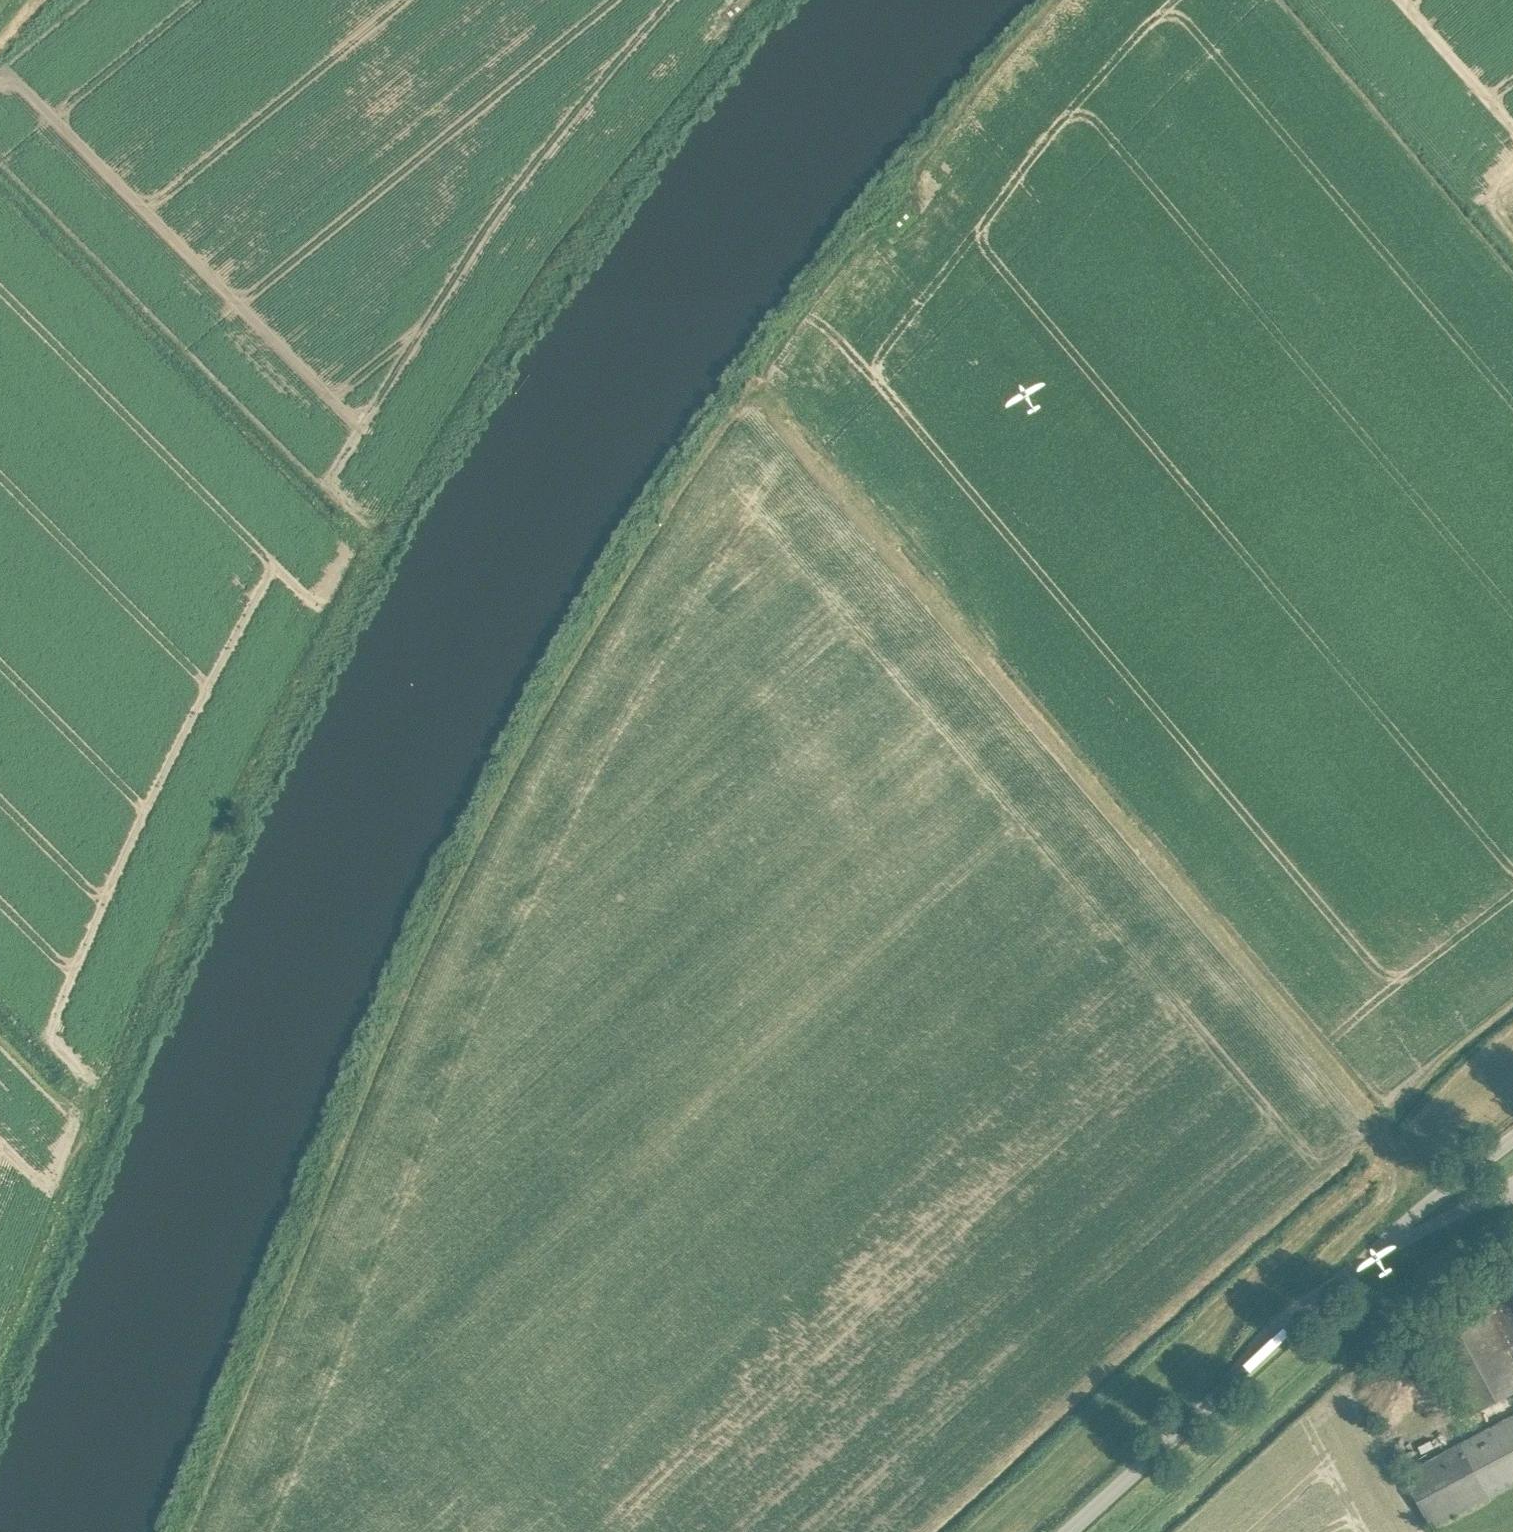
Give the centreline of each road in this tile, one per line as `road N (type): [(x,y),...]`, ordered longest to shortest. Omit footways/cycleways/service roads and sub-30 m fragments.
road 1 (unclassified): [(1066,1531),(1365,1258)]
road 2 (unclassified): [(1365,1258),(1512,1138)]
road 3 (unclassified): [(1365,1258),(1512,1186)]

